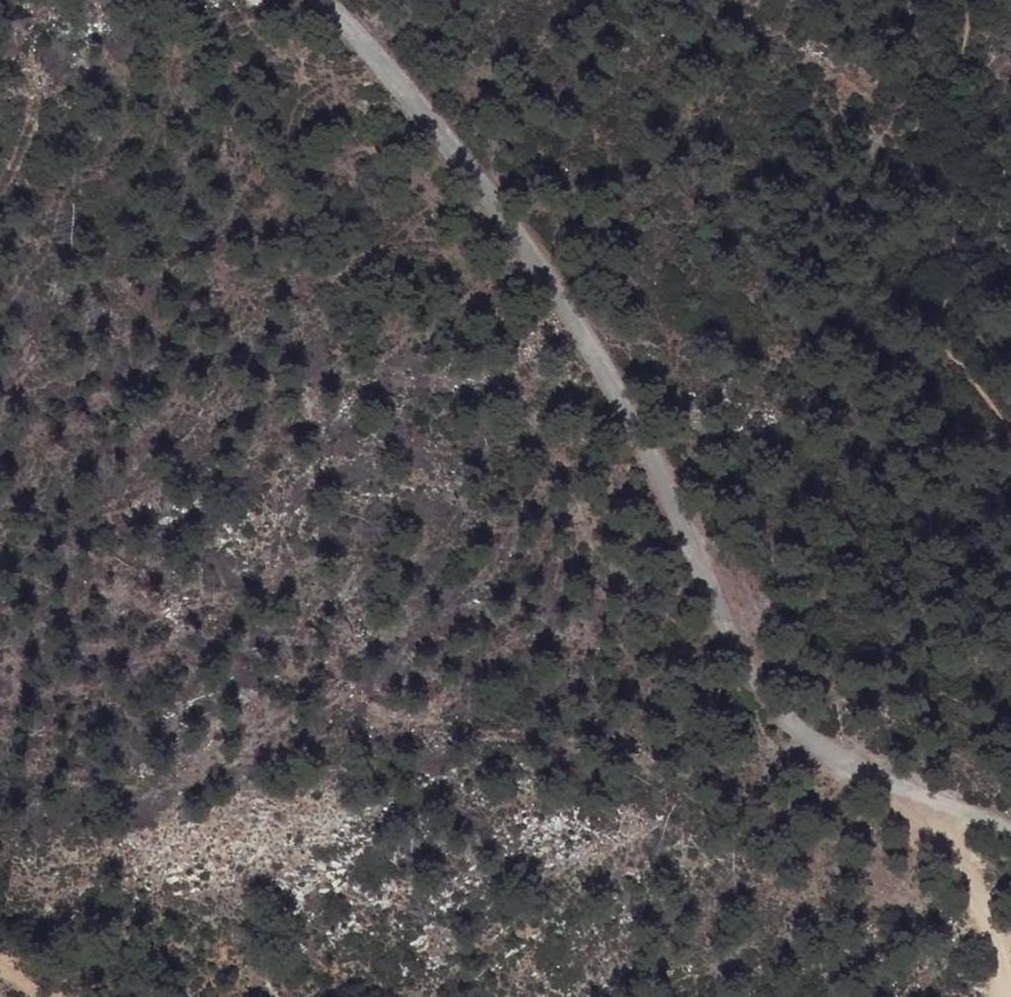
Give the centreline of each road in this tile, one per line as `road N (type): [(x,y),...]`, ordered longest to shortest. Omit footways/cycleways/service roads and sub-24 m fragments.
road 1 (unclassified): [(321,0),(398,80),(539,265),(594,353),(773,701),(810,738),(1010,831)]
road 2 (track): [(918,790),(1000,957),(1007,996)]

